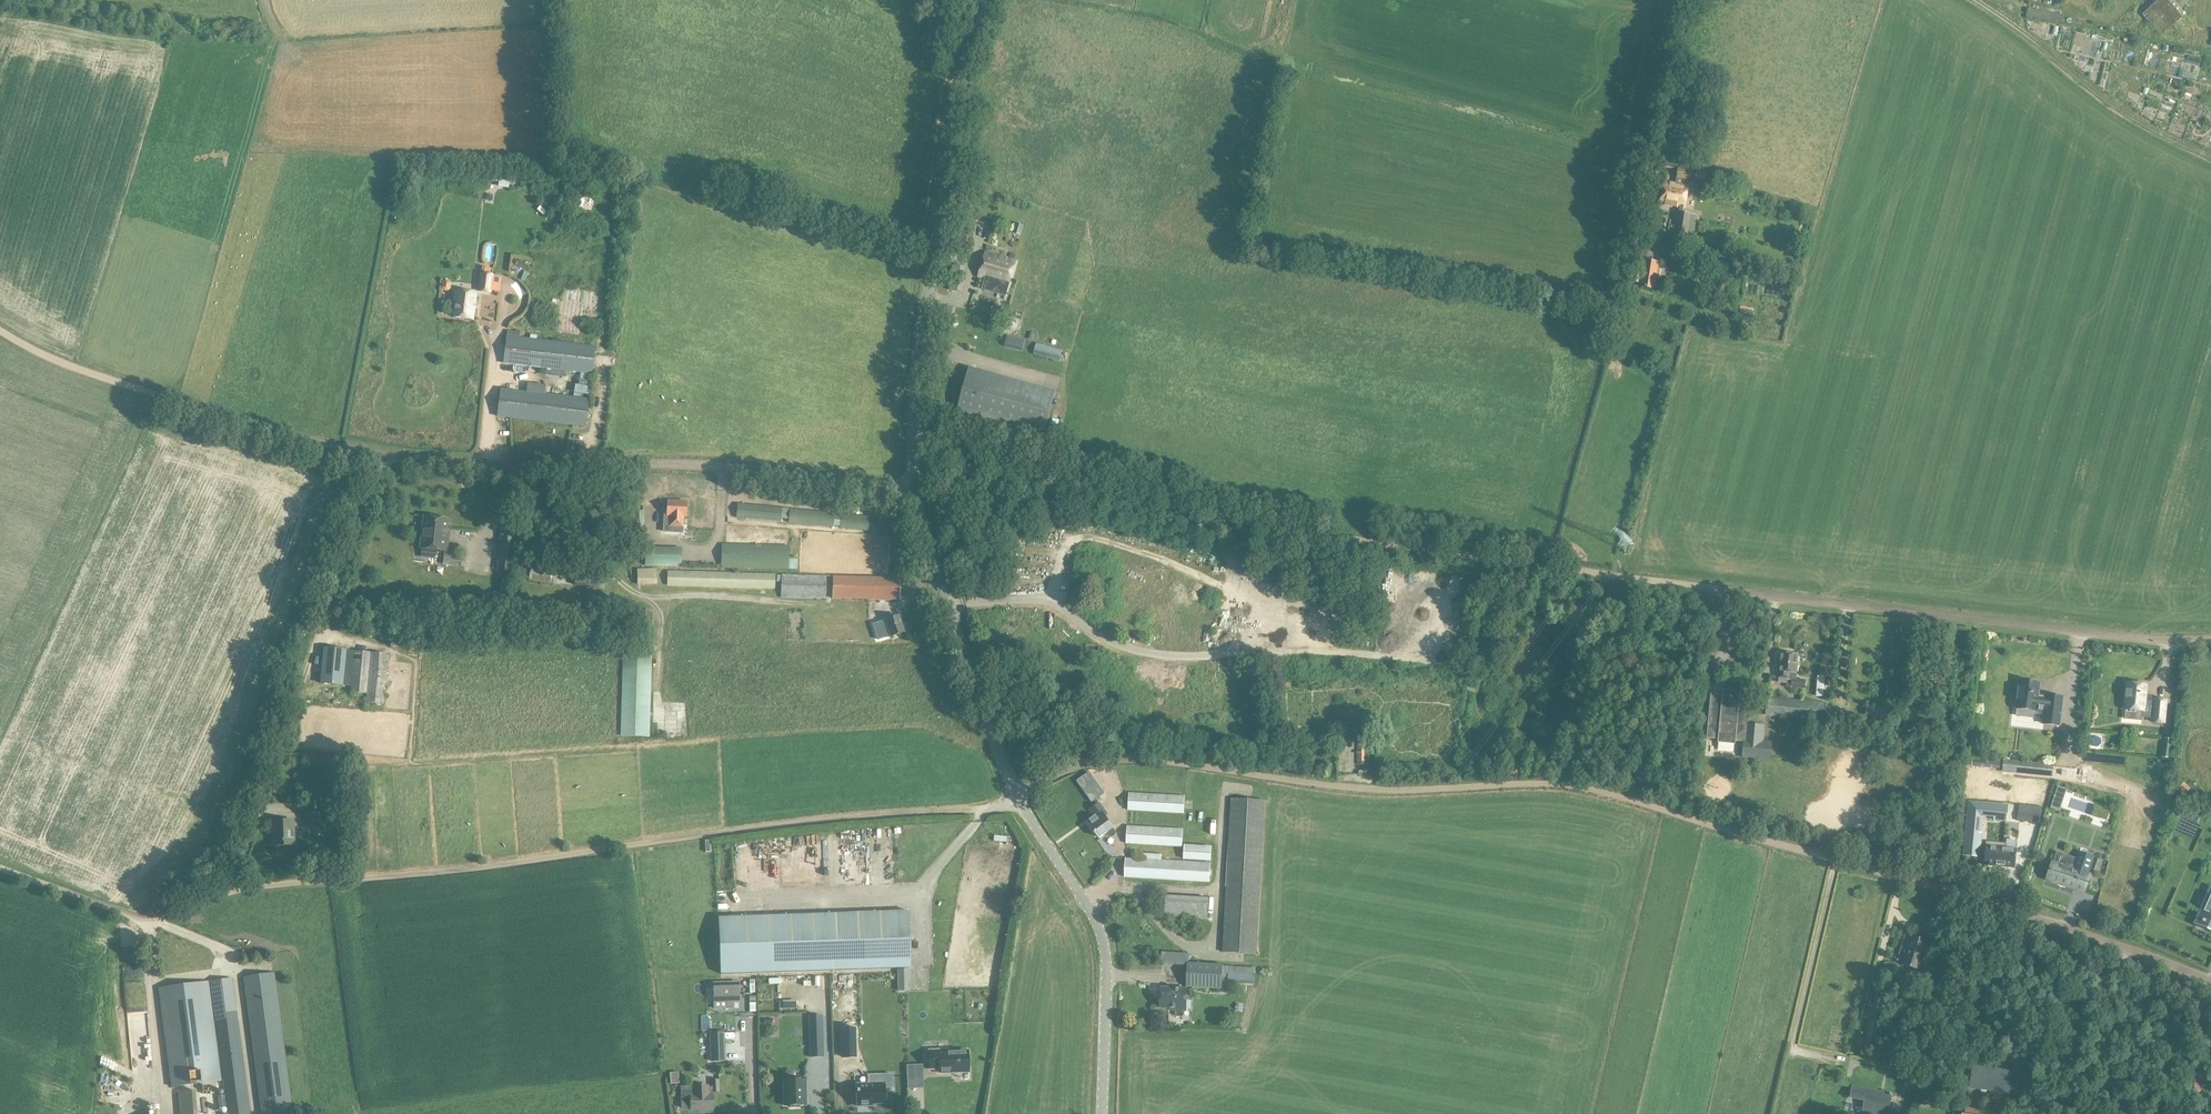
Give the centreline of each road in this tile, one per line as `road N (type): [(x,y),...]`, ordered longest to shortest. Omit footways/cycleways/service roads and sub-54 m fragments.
road 1 (track): [(1016,795),(986,809),(231,890)]
road 2 (track): [(2210,639),(2168,641),(1504,562)]
road 3 (unclassified): [(1101,1113),(1104,945),(1016,795),(927,566),(911,489)]
road 4 (track): [(1504,562),(1140,501),(914,427)]
road 5 (unclassified): [(911,489),(658,462),(385,455)]
road 6 (unclassified): [(911,489),(954,104),(989,0)]
road 7 (track): [(1016,795),(1125,759),(1369,790),(1491,786)]
road 8 (track): [(1771,843),(1942,889),(2210,986)]
road 9 (track): [(385,455),(168,400),(43,355),(0,330)]
road 10 (track): [(1491,786),(1566,785),(1771,843)]
road 11 (track): [(2210,156),(2110,103),(1978,0)]
road 12 (track): [(1651,163),(1679,31),(1704,0)]

